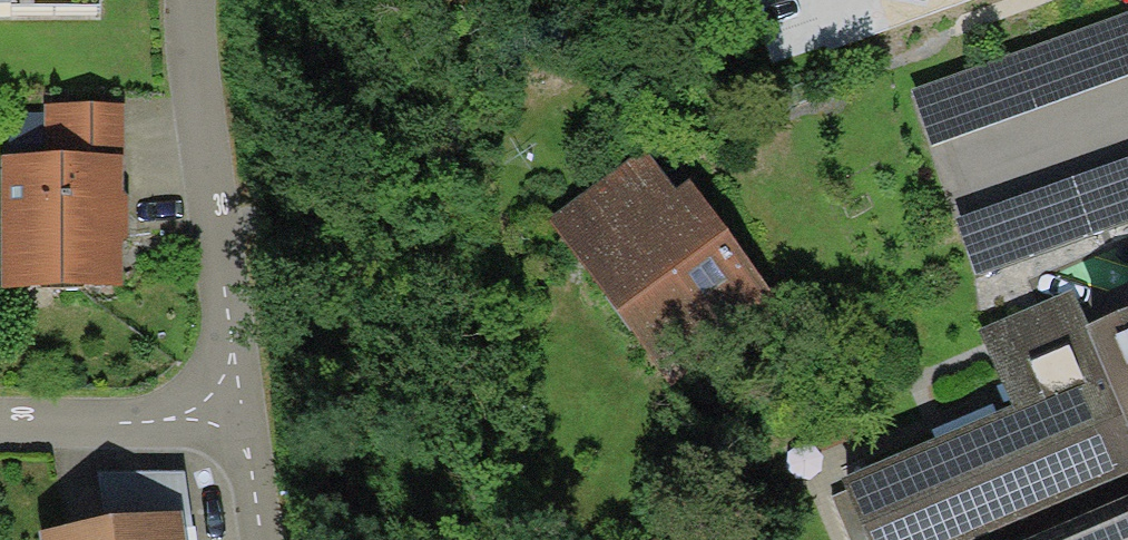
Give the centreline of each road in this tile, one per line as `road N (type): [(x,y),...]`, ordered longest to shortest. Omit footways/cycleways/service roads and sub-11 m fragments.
road 1 (residential): [(238,415),(193,0)]
road 2 (residential): [(238,415),(0,426)]
road 3 (residential): [(253,539),(238,415)]

